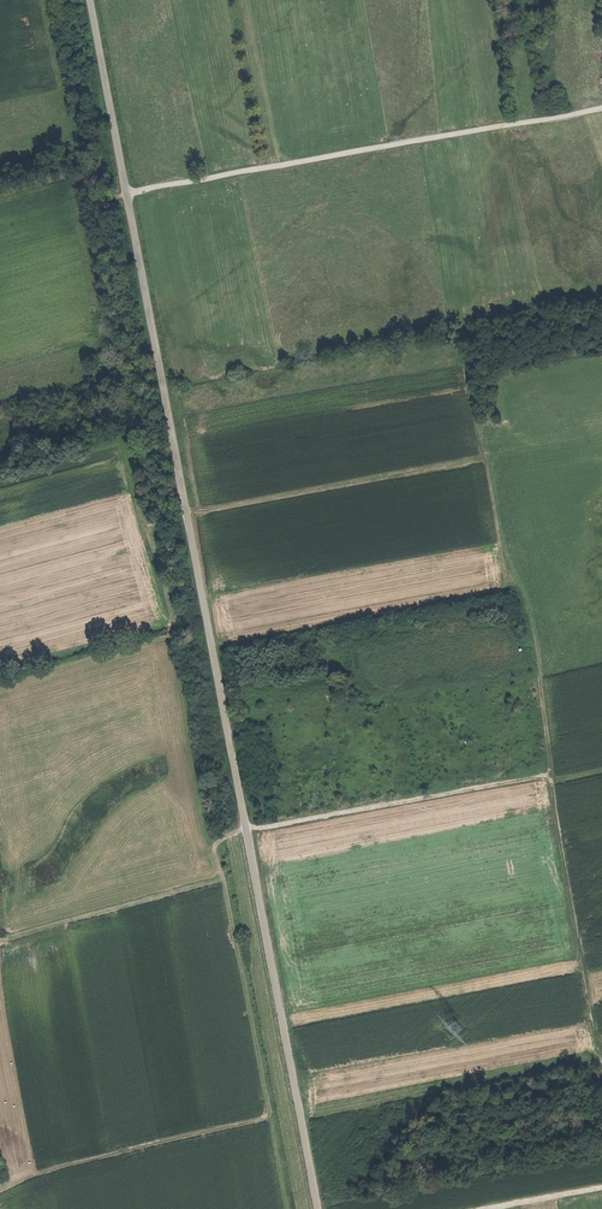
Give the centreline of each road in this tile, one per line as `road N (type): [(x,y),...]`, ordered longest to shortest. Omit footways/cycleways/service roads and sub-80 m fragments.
road 1 (tertiary): [(88,0),(320,1208)]
road 2 (track): [(44,0),(92,199),(601,109)]
road 3 (track): [(601,1051),(538,671),(507,571),(465,366)]
road 4 (track): [(484,1208),(601,1187)]

